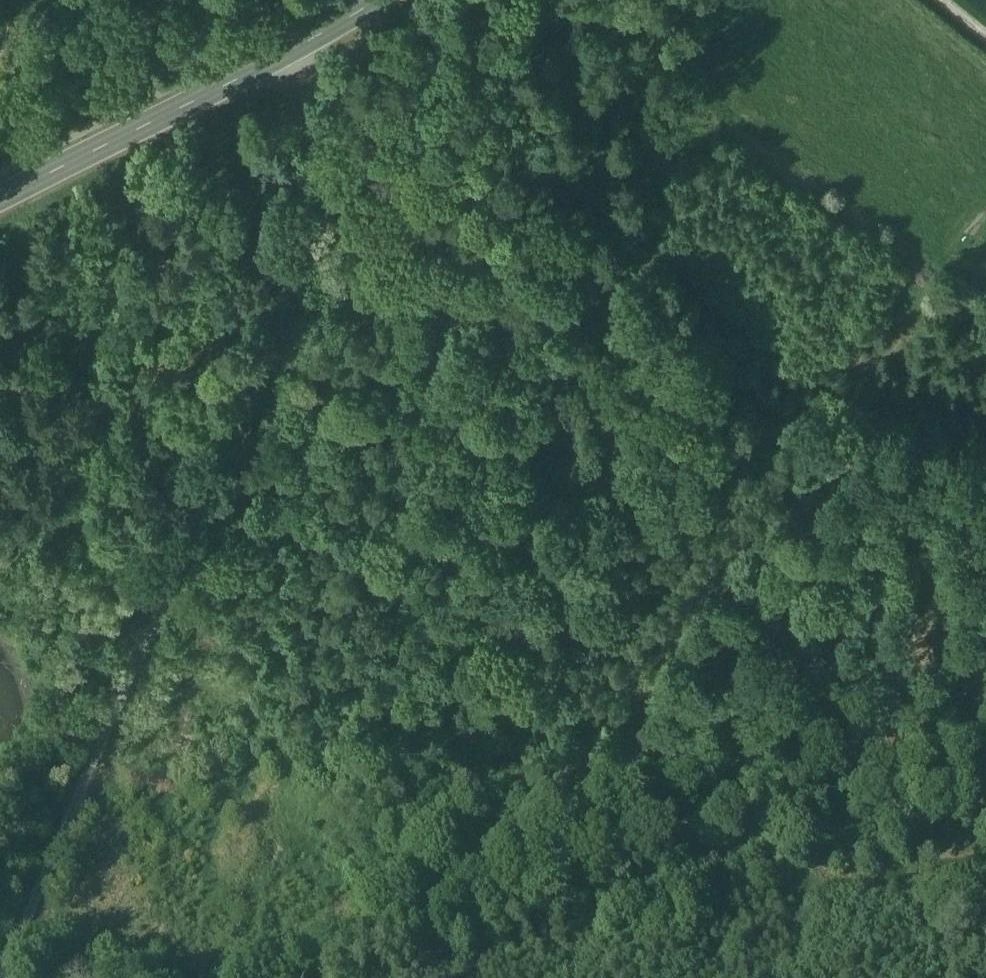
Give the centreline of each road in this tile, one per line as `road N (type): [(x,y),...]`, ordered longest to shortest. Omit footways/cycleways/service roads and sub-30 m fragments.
road 1 (secondary): [(380,0),(0,198)]

